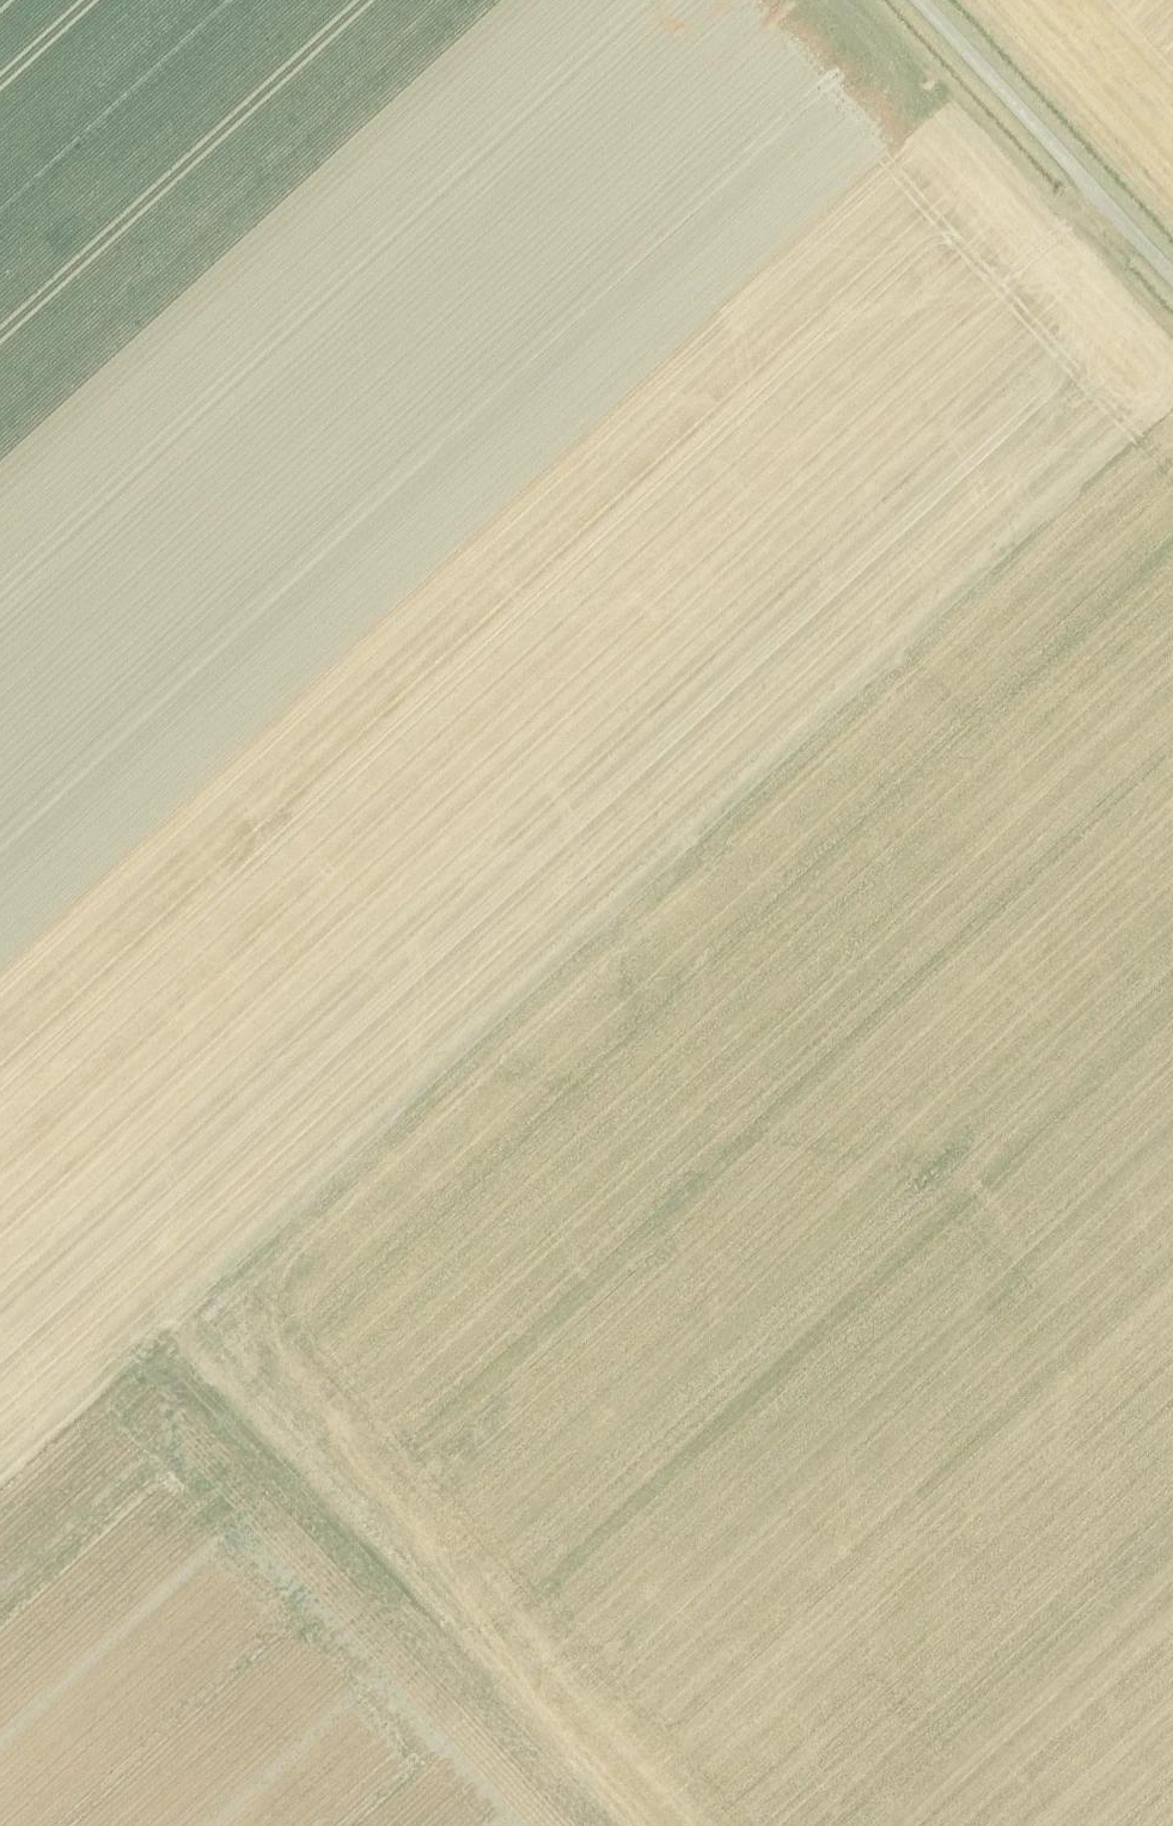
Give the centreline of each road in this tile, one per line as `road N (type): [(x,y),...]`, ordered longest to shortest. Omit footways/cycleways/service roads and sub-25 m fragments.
road 1 (unclassified): [(918,0),(1172,278)]

